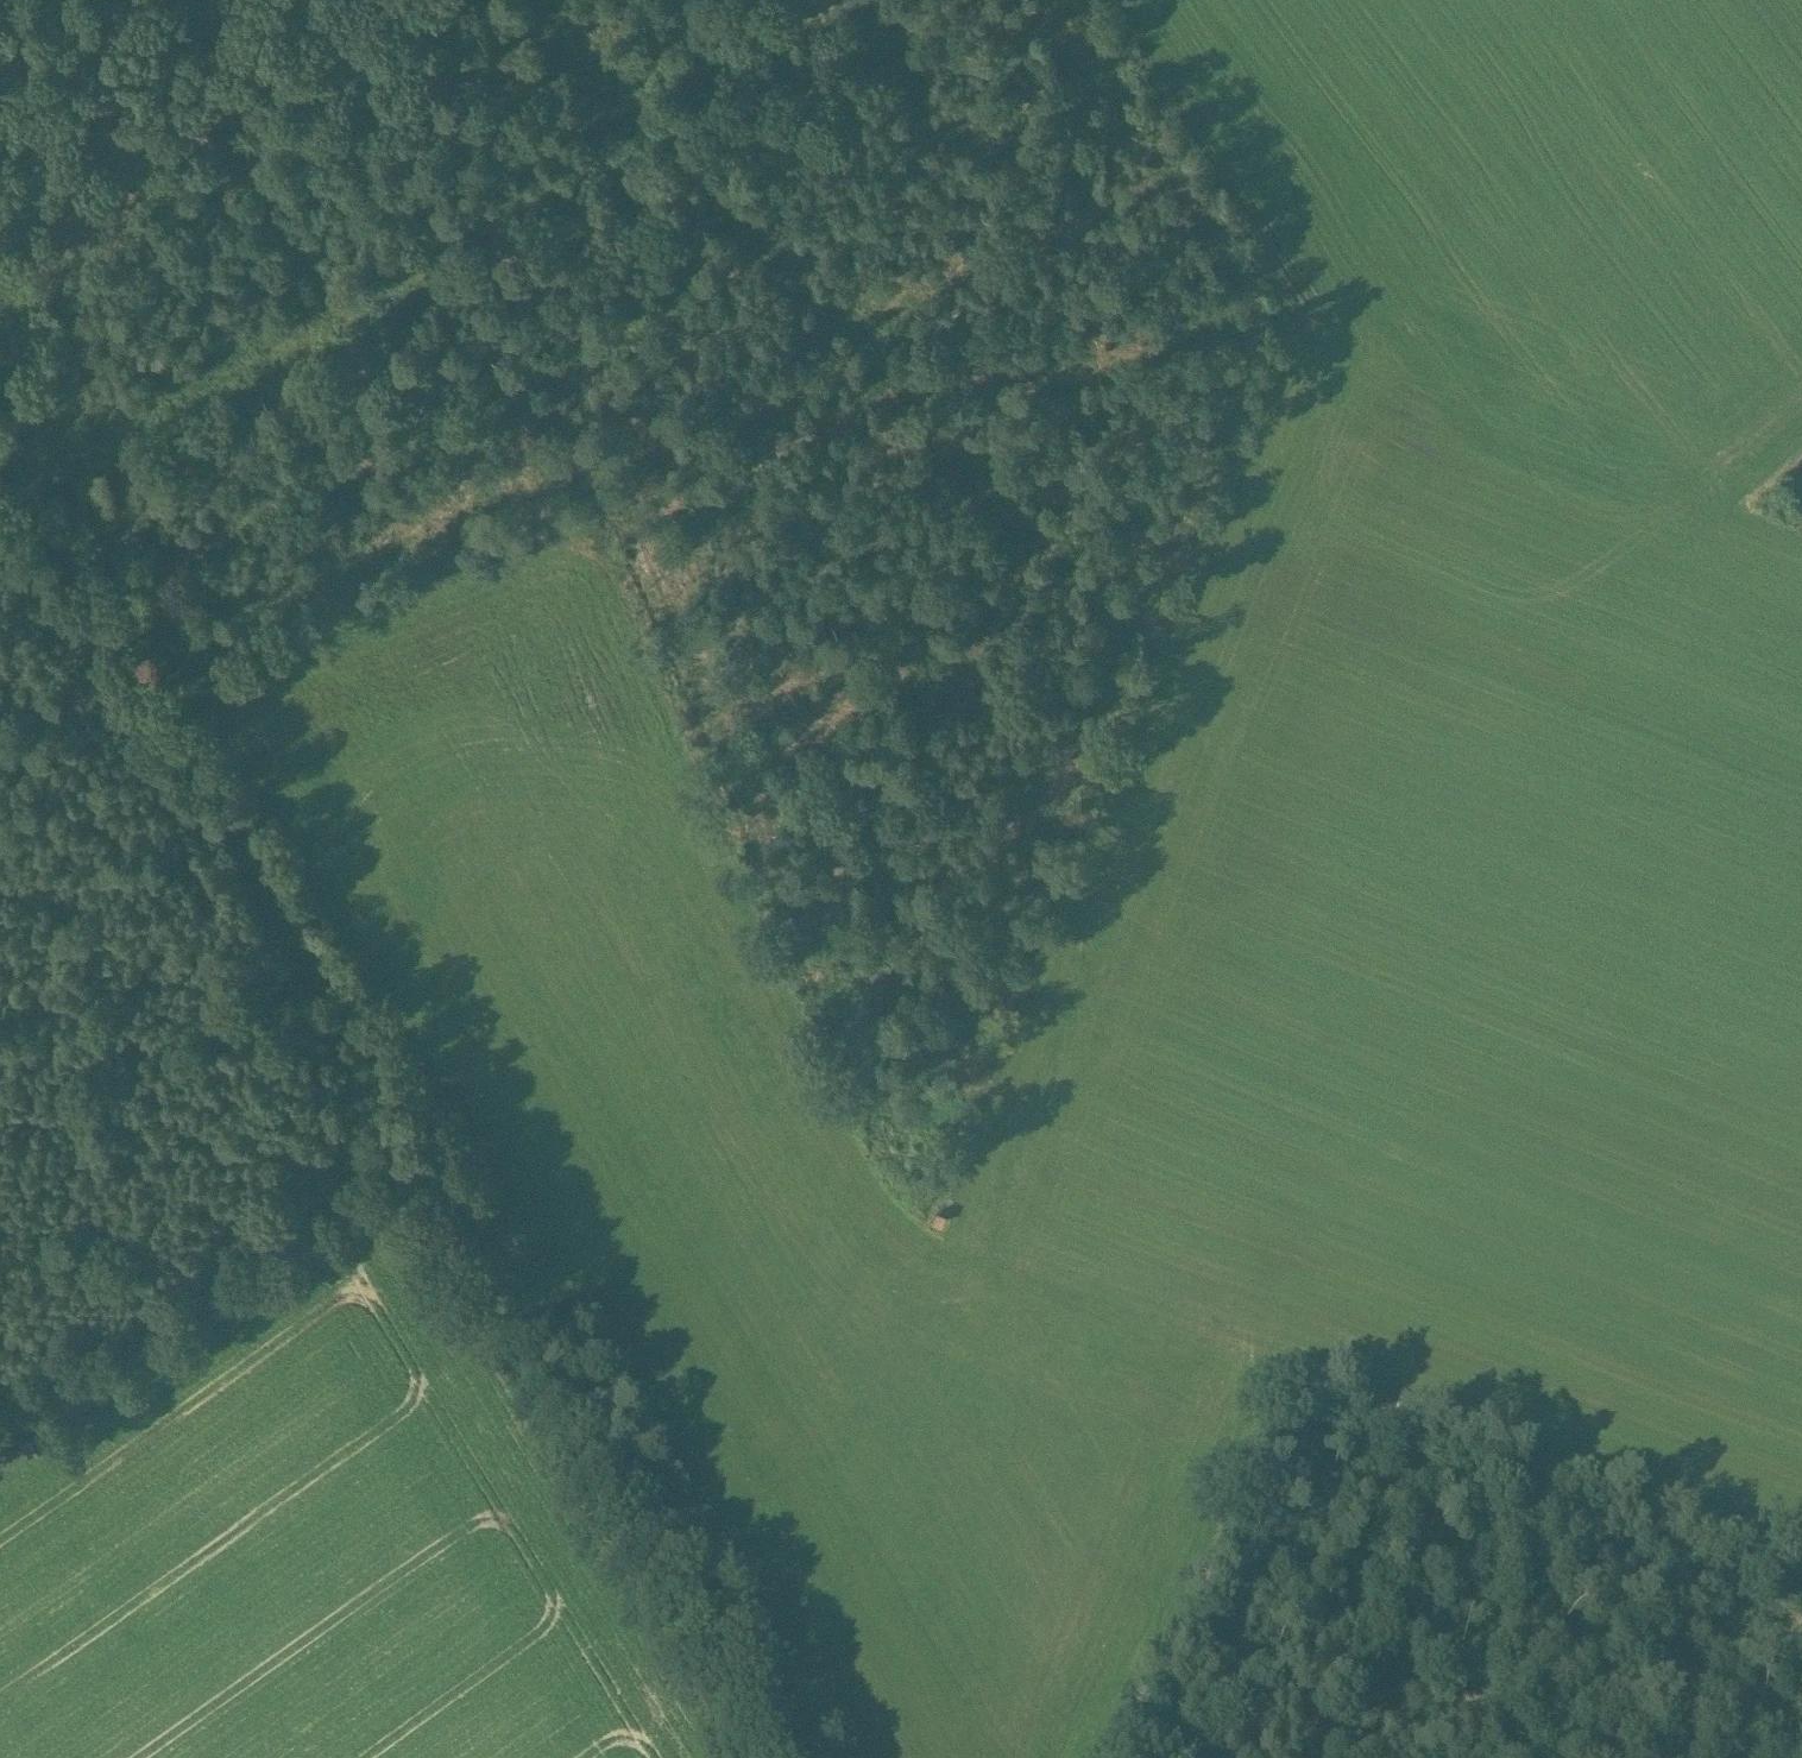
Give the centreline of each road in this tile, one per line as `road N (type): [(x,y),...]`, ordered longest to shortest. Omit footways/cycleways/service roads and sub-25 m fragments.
road 1 (track): [(801,1757),(441,1145),(0,445)]

